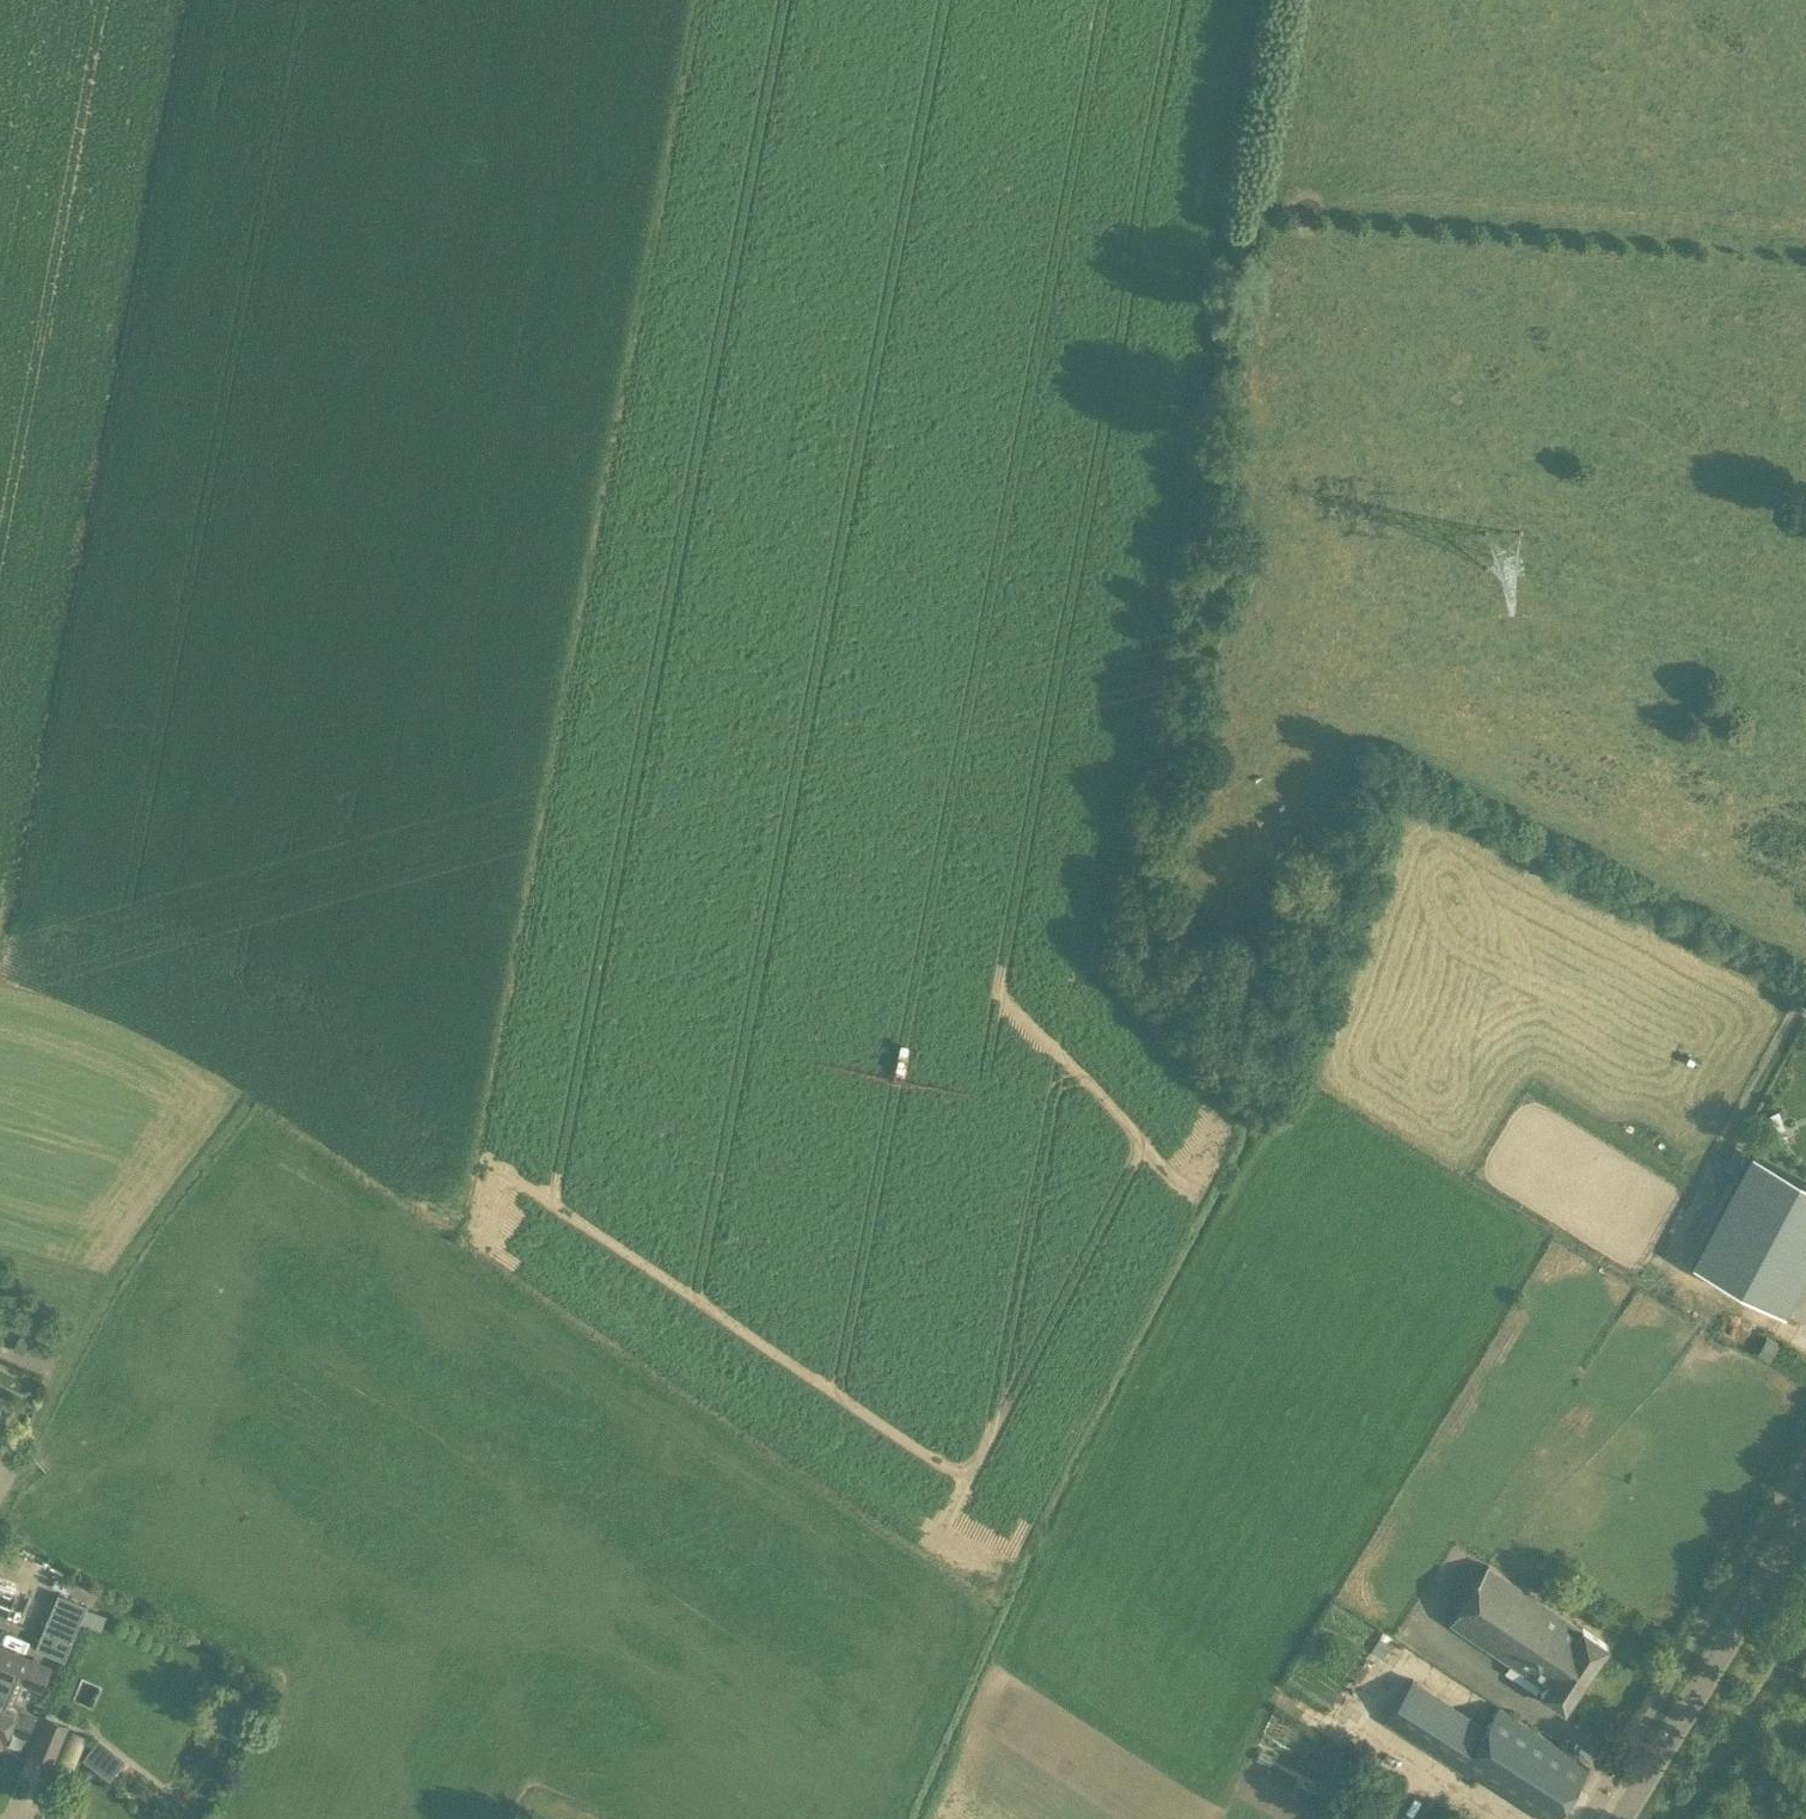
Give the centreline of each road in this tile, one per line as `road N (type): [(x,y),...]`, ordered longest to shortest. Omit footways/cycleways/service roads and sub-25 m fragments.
road 1 (tertiary): [(1620,1818),(1805,1513)]

